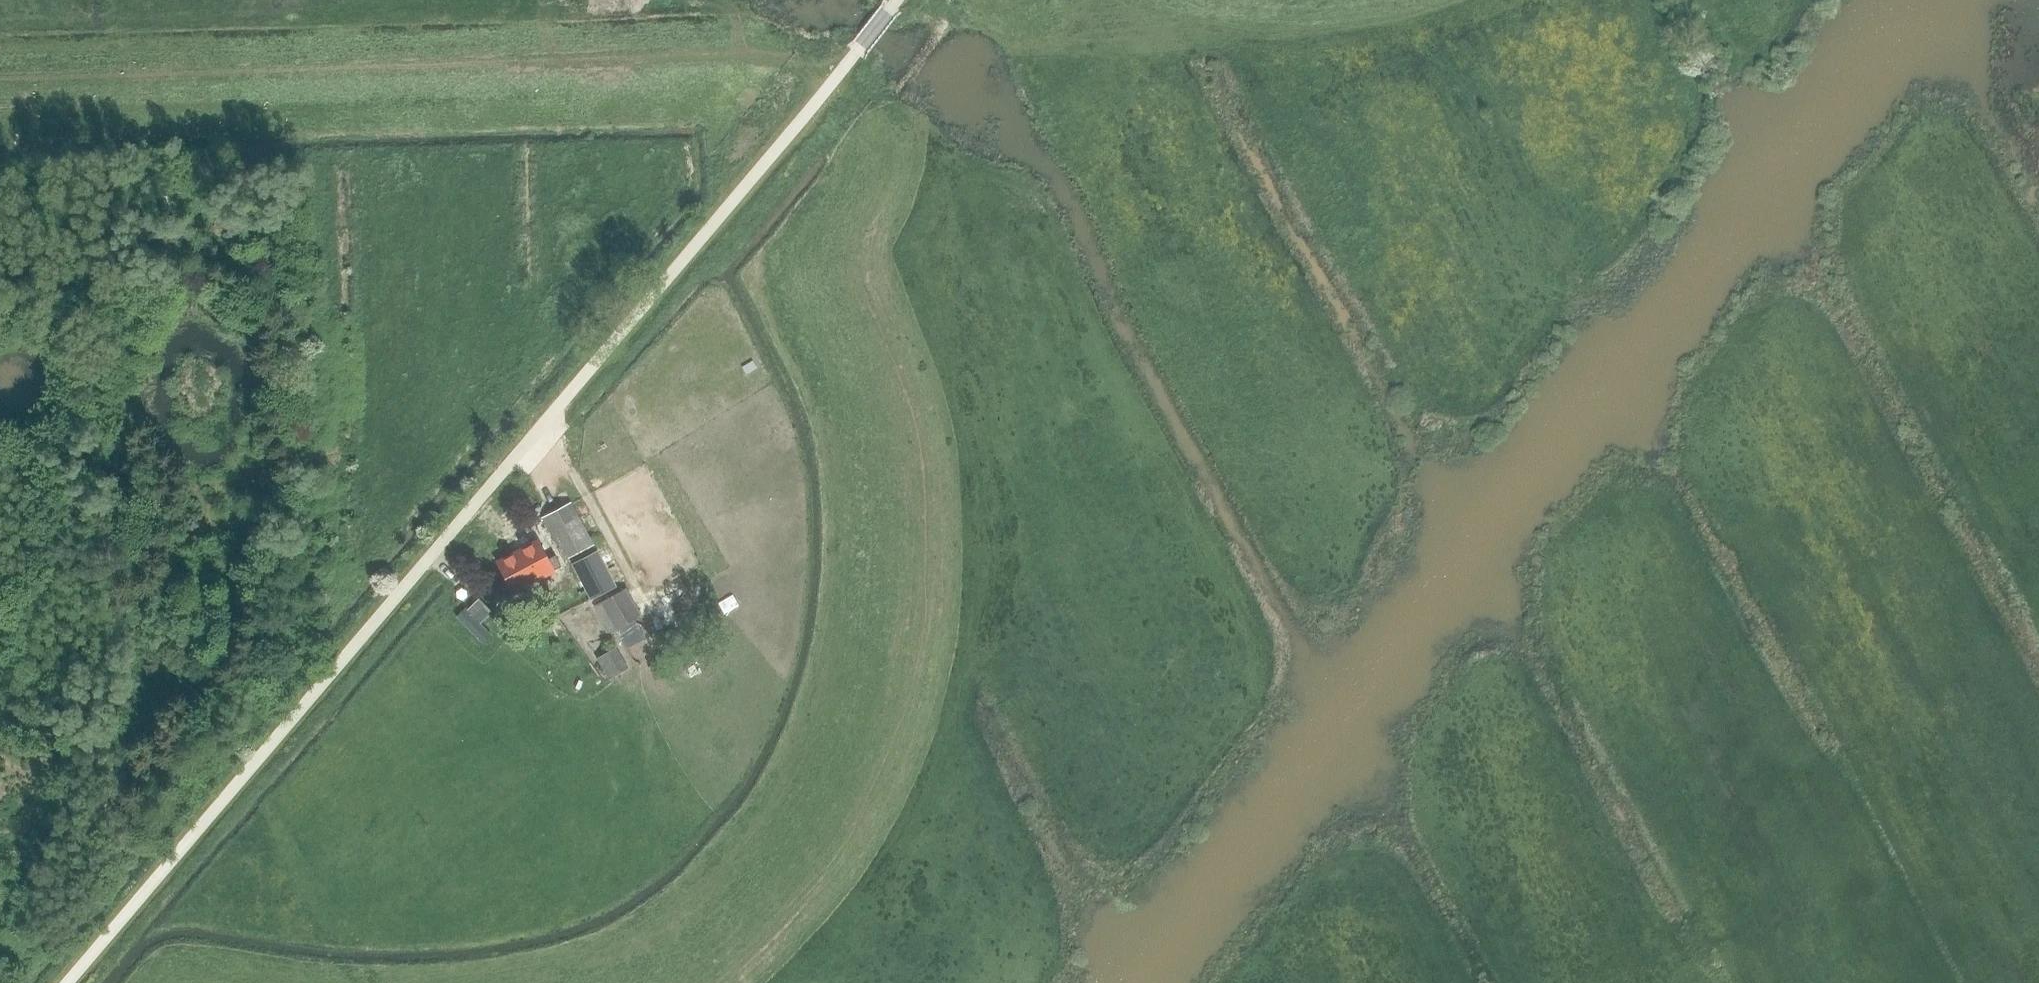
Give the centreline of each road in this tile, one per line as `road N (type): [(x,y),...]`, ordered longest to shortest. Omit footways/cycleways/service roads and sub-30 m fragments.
road 1 (unclassified): [(69,982),(896,0)]

